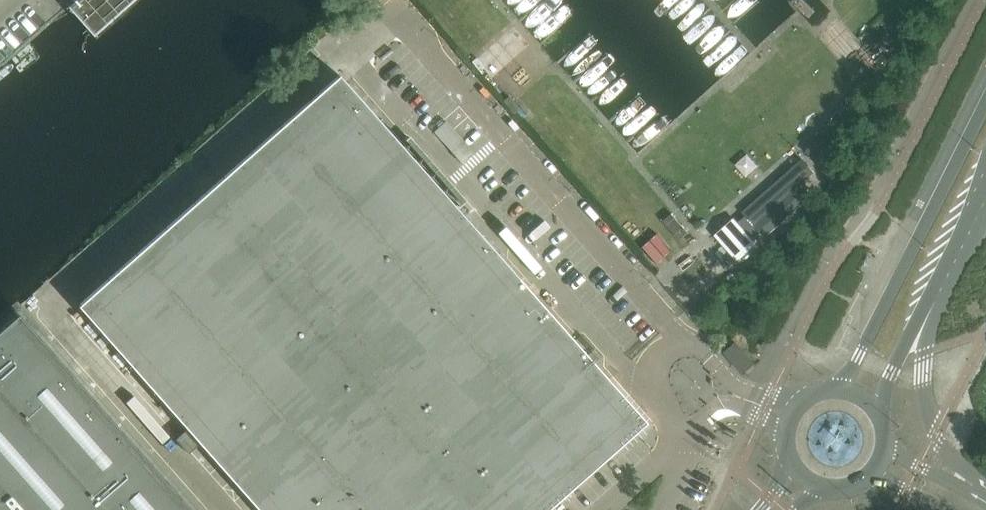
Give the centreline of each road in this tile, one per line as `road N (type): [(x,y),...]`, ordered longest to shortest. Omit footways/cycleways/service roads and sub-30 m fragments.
road 1 (tertiary): [(985,110),(842,391)]
road 2 (unclassified): [(985,494),(937,432),(925,388),(925,353),(950,269)]
road 3 (tertiary): [(876,409),(950,269)]

